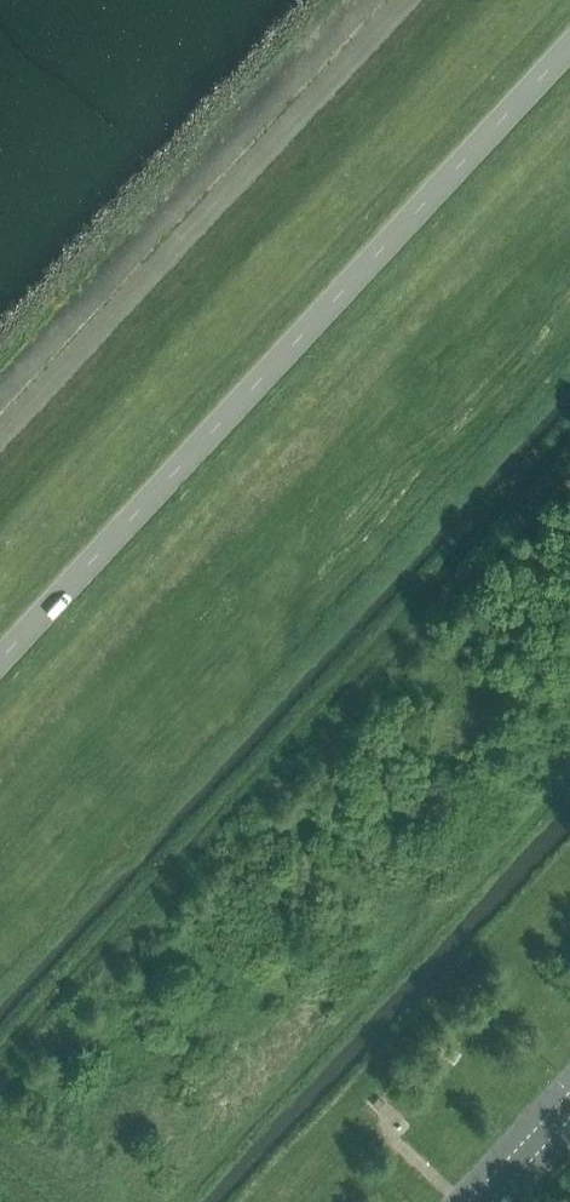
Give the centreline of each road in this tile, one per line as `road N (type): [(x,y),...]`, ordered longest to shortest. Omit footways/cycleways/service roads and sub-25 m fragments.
road 1 (tertiary): [(569,45),(0,650)]

